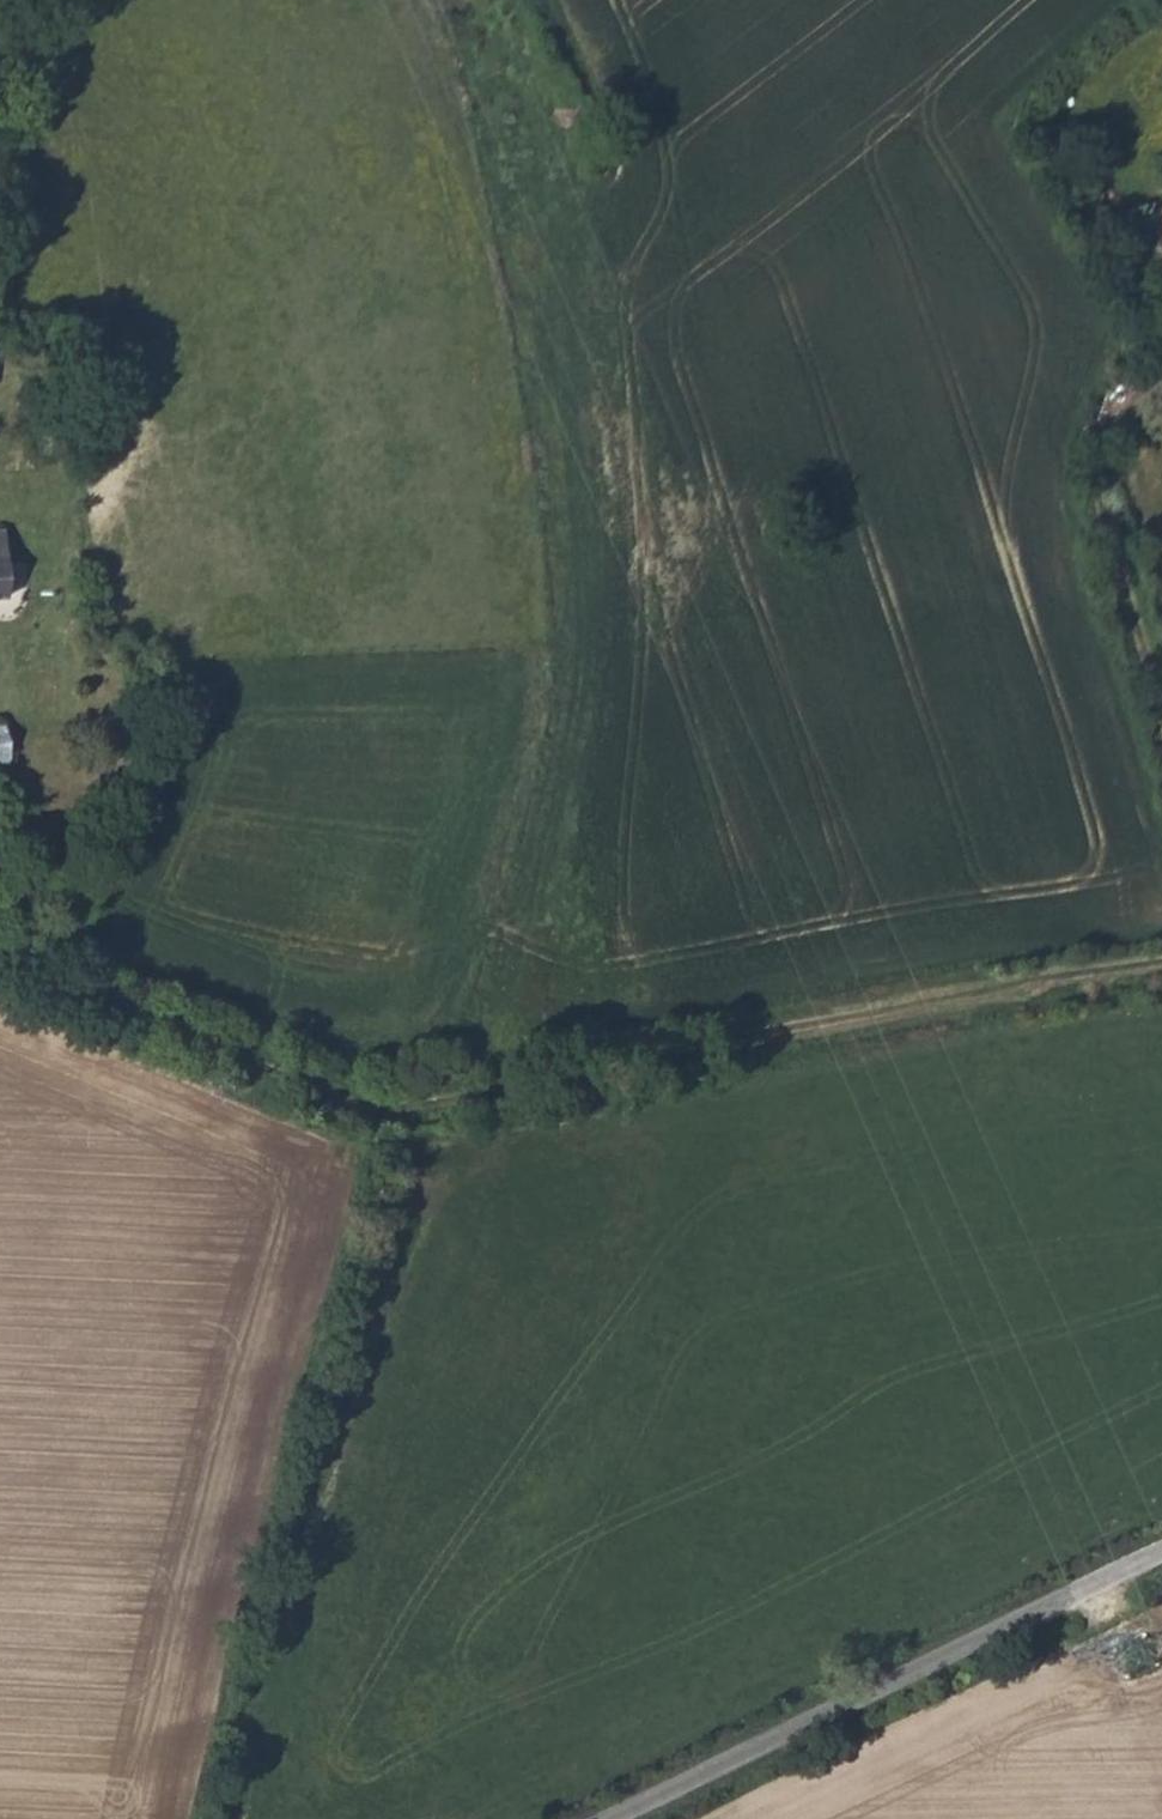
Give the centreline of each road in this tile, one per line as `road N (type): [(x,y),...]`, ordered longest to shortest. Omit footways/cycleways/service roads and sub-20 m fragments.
road 1 (track): [(0,954),(175,1019),(431,1095),(1035,983),(1161,970)]
road 2 (unclassified): [(613,1818),(1161,1556)]

